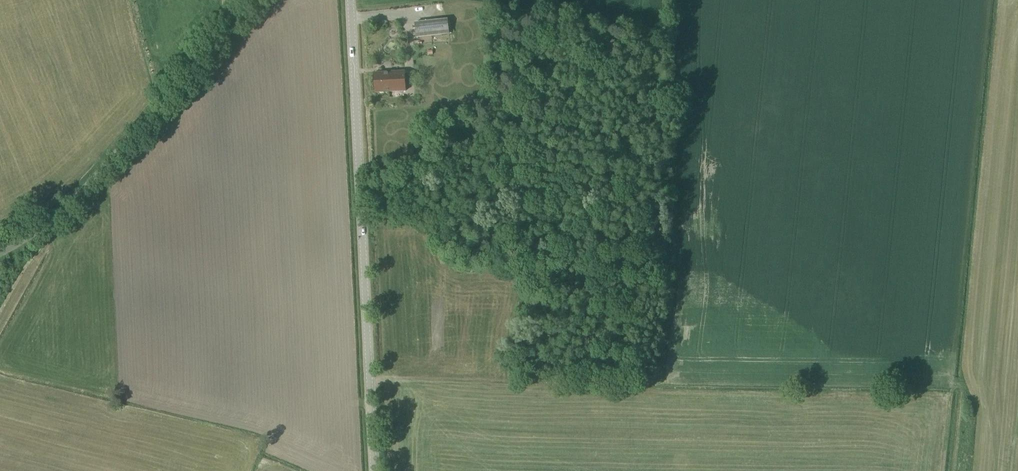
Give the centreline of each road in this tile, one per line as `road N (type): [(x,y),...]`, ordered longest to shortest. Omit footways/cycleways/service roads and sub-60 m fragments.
road 1 (tertiary): [(375,470),(351,0)]
road 2 (unclassified): [(0,258),(63,217),(255,0)]
road 3 (track): [(950,388),(665,382),(669,357)]
road 4 (track): [(665,382),(370,380)]

